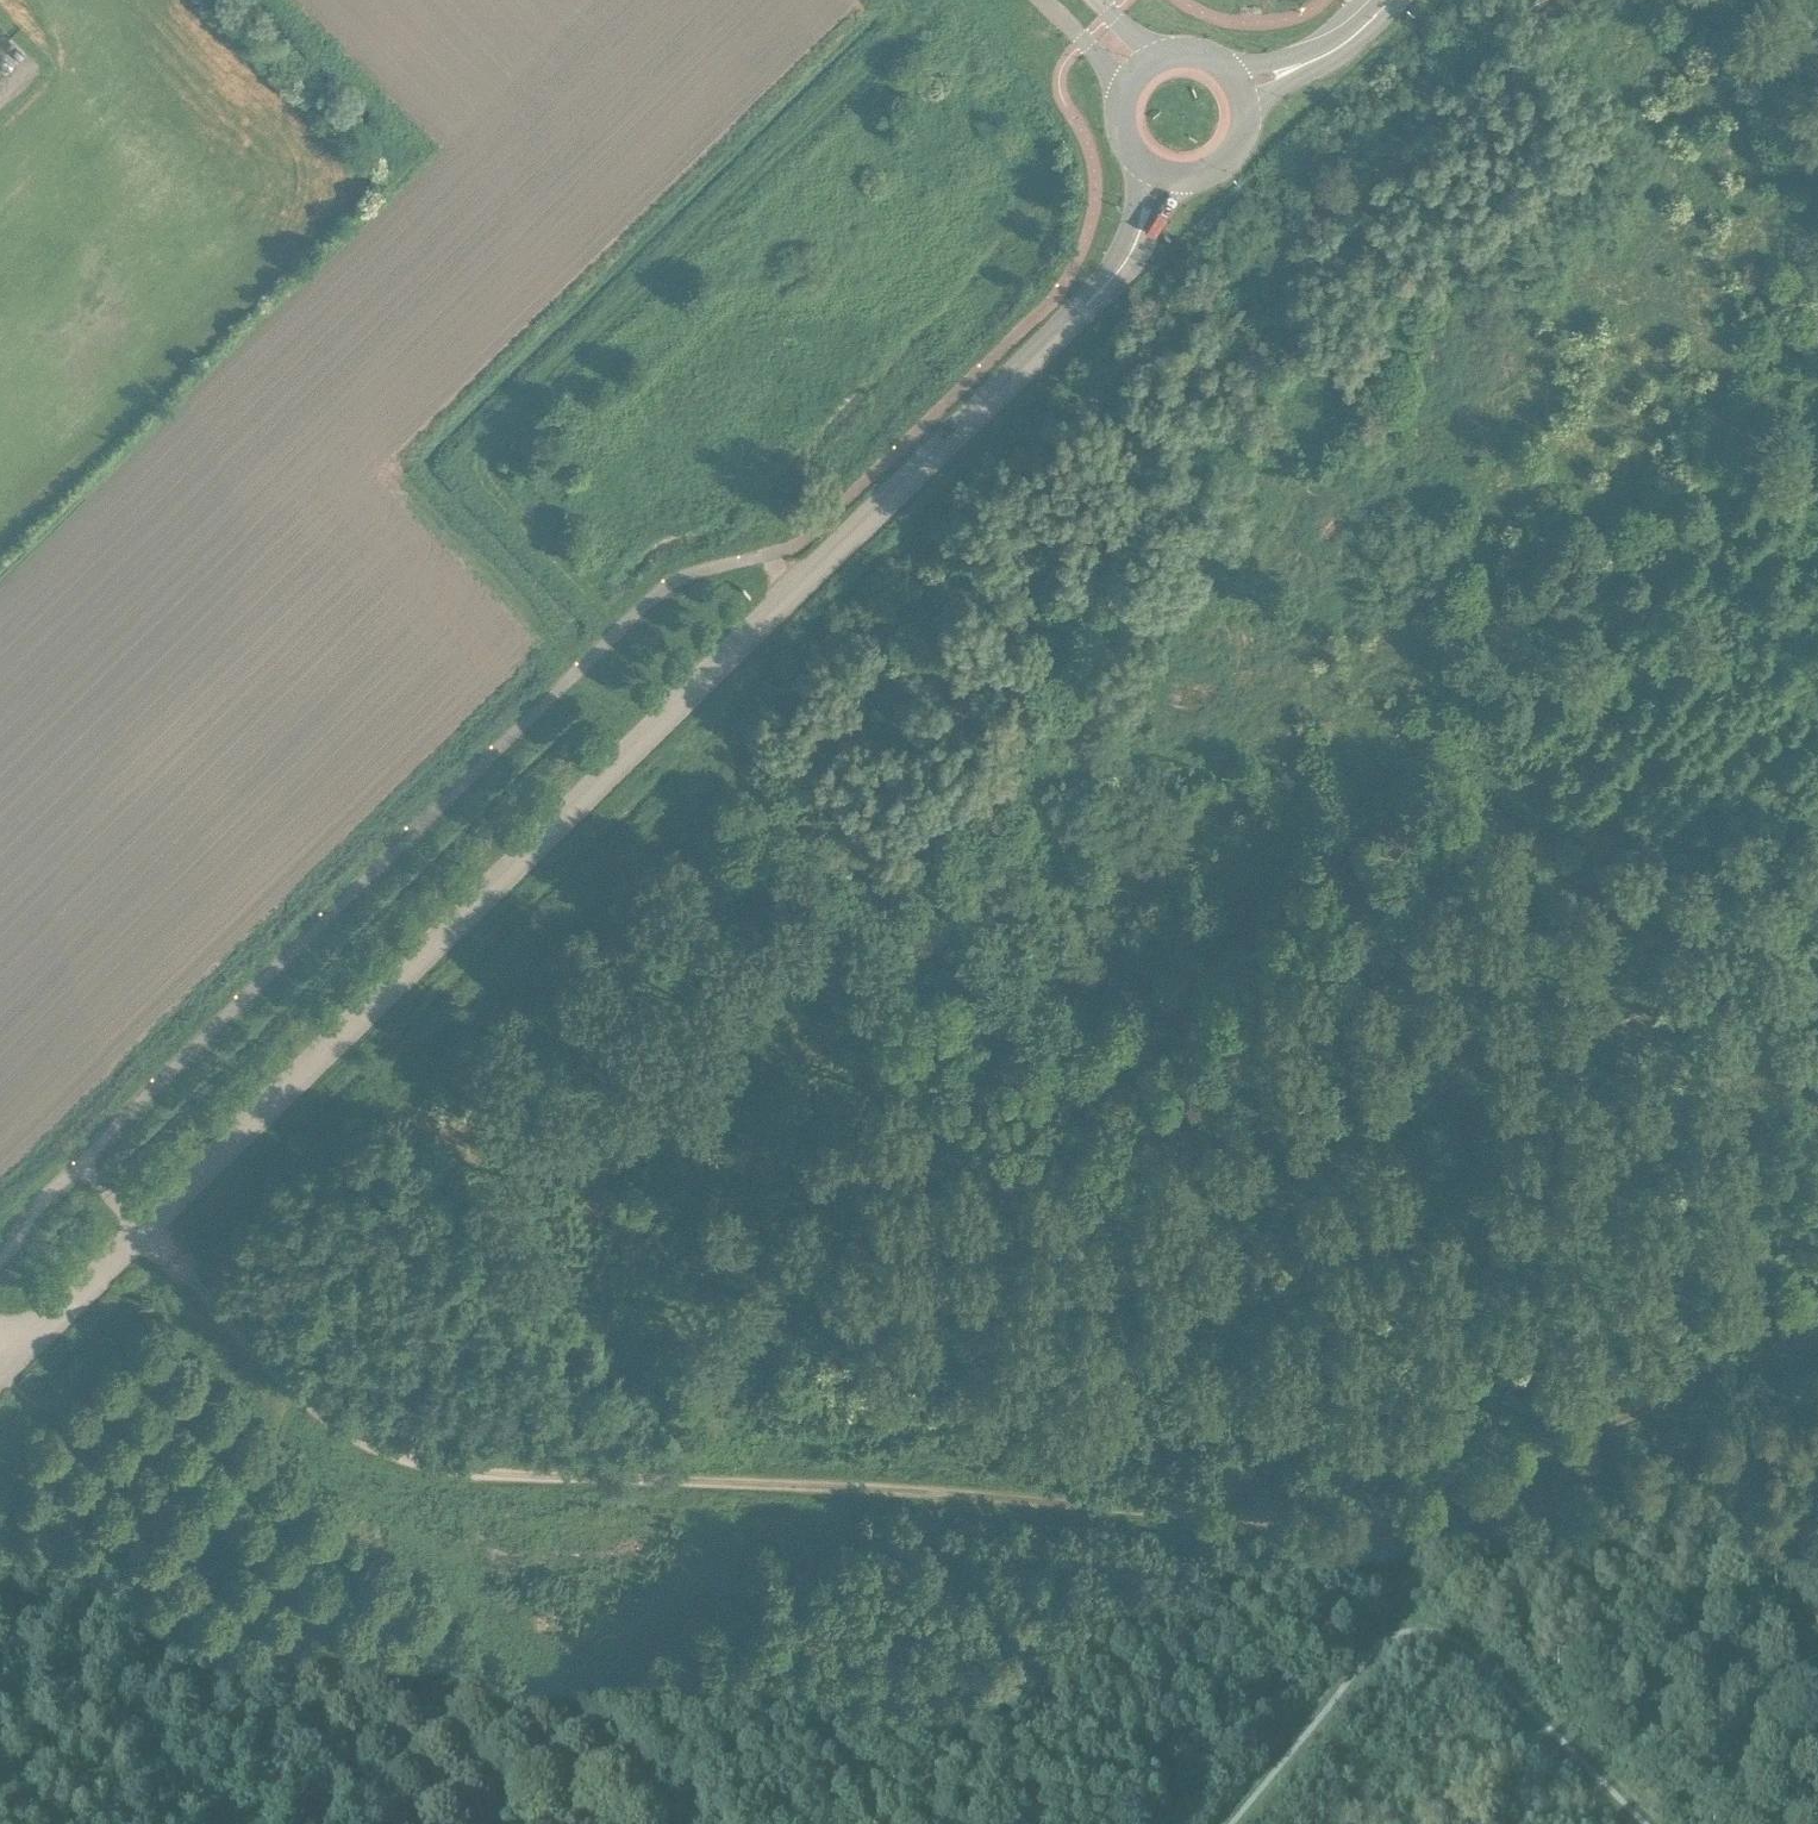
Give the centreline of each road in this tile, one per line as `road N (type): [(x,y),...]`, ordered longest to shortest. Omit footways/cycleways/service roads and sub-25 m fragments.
road 1 (track): [(1817,1328),(1448,1476),(1339,1508),(430,1454),(378,1441),(299,1390),(68,1148)]
road 2 (tertiary): [(0,1344),(134,1218),(285,1058),(1103,266),(1130,220)]

